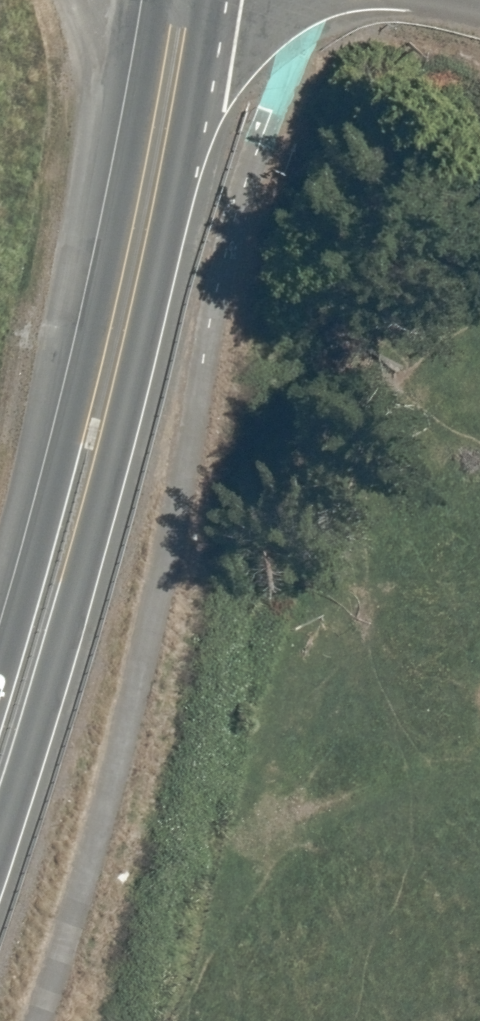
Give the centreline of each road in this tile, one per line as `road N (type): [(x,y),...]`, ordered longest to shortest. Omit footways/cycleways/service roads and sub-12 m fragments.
road 1 (trunk): [(209,0),(148,321),(92,545),(0,848)]
road 2 (trunk): [(0,689),(108,264),(157,0)]

